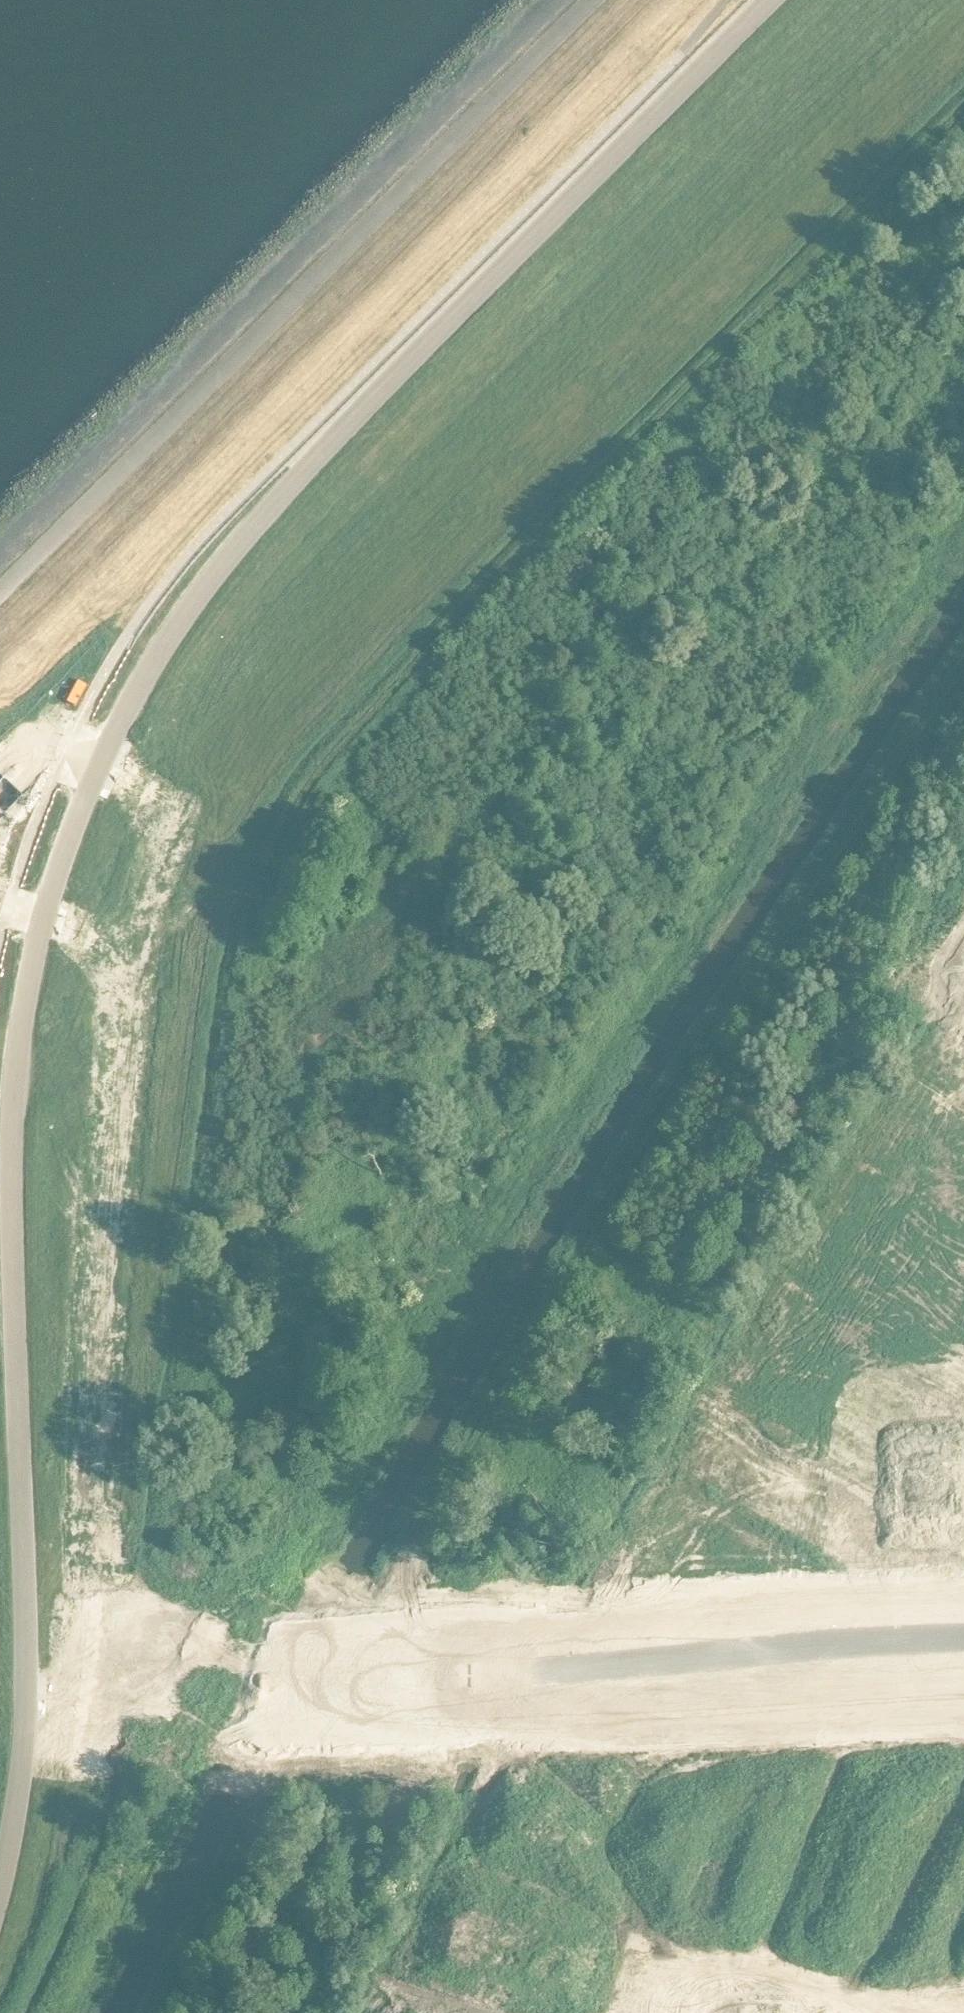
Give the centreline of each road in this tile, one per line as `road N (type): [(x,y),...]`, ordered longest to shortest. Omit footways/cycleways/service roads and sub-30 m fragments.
road 1 (tertiary): [(21,1651),(14,1100),(30,960),(60,862),(145,682),(197,601),(774,0)]
road 2 (unclassified): [(963,1610),(21,1651)]
road 3 (unclassified): [(46,1702),(148,1722),(963,1676)]
road 4 (tertiary): [(0,1923),(34,1796),(46,1702)]

